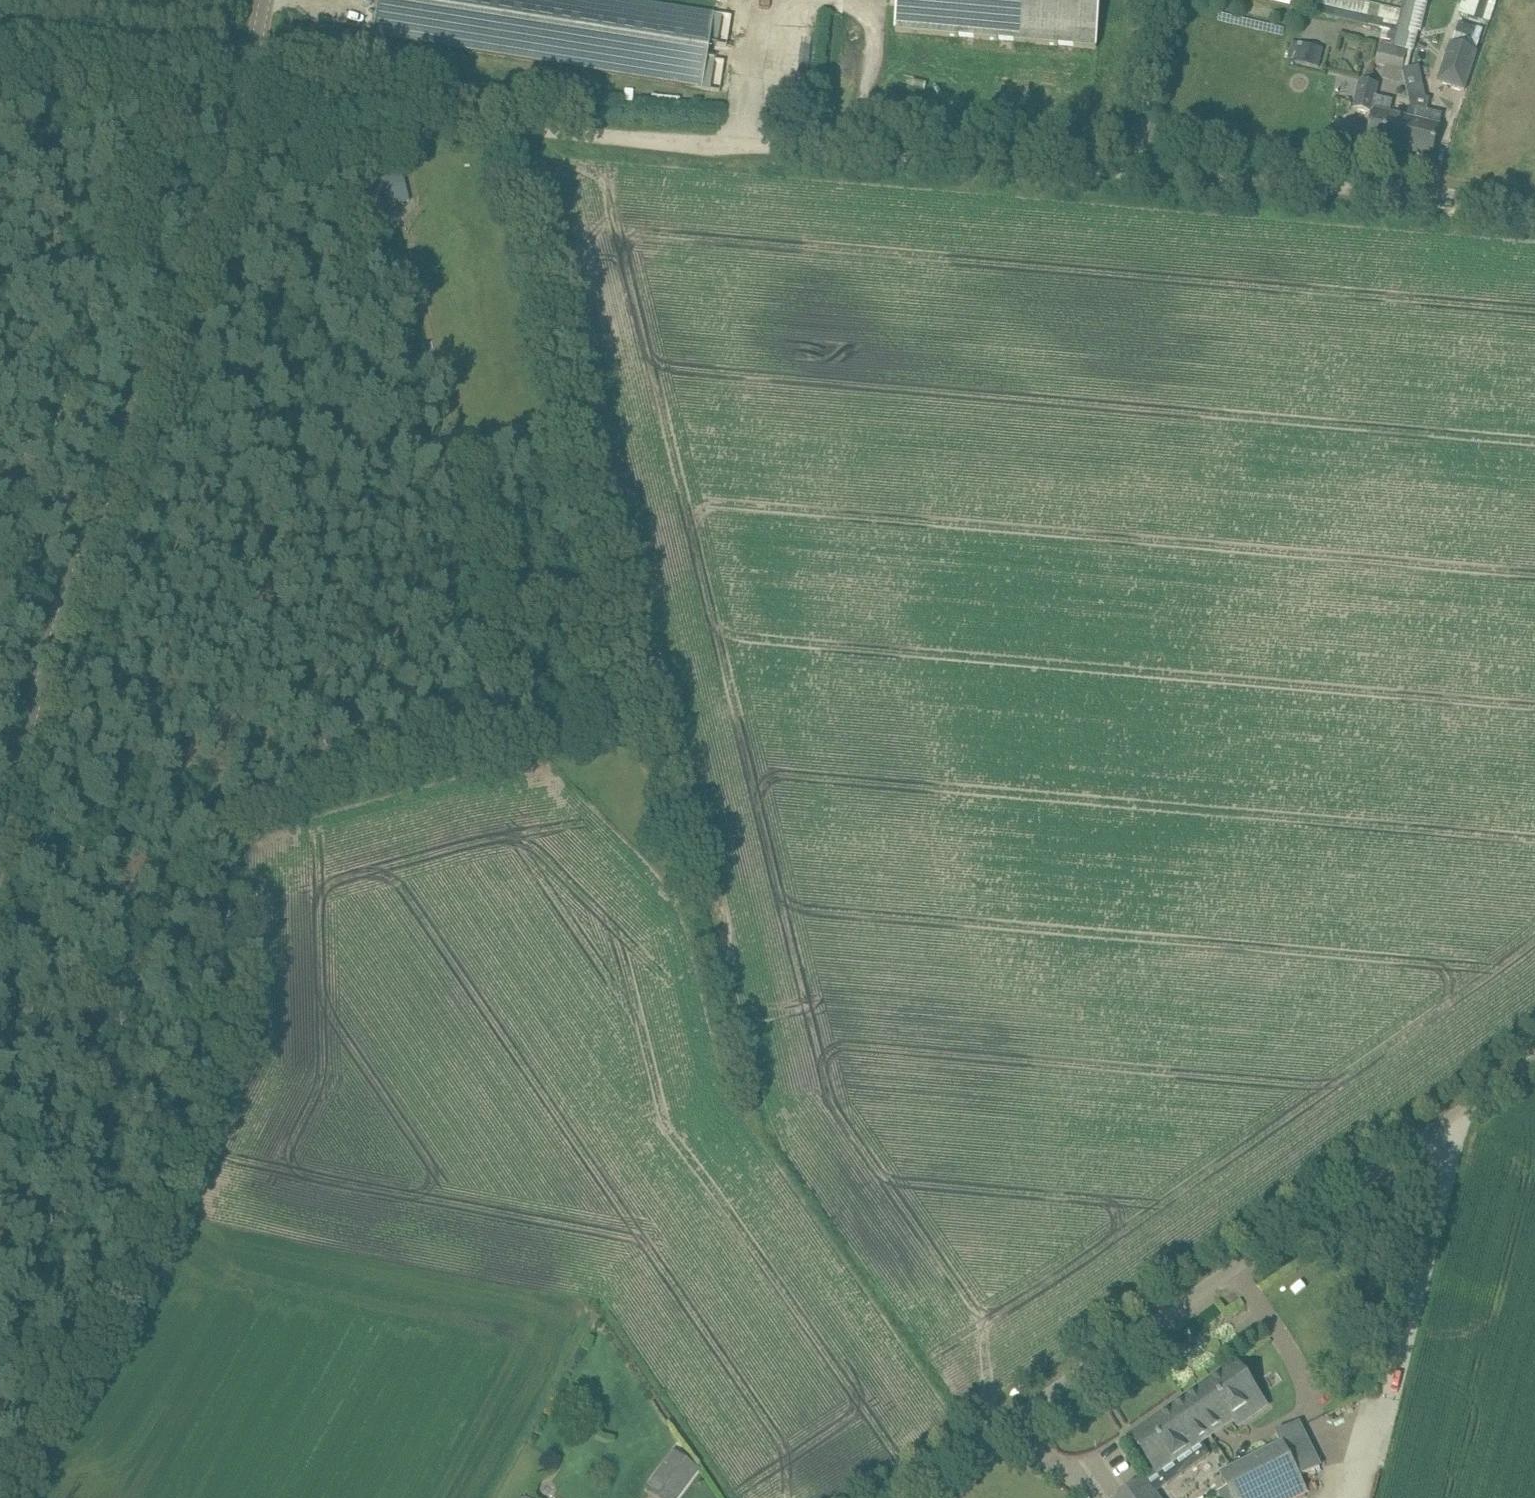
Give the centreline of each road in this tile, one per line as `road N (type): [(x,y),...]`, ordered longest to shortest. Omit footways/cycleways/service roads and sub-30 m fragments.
road 1 (tertiary): [(261,0),(242,105),(59,615),(0,842)]
road 2 (unclassified): [(896,1497),(1534,1057)]
road 3 (track): [(1349,183),(738,135)]
road 4 (unclassified): [(1534,201),(1349,183)]

